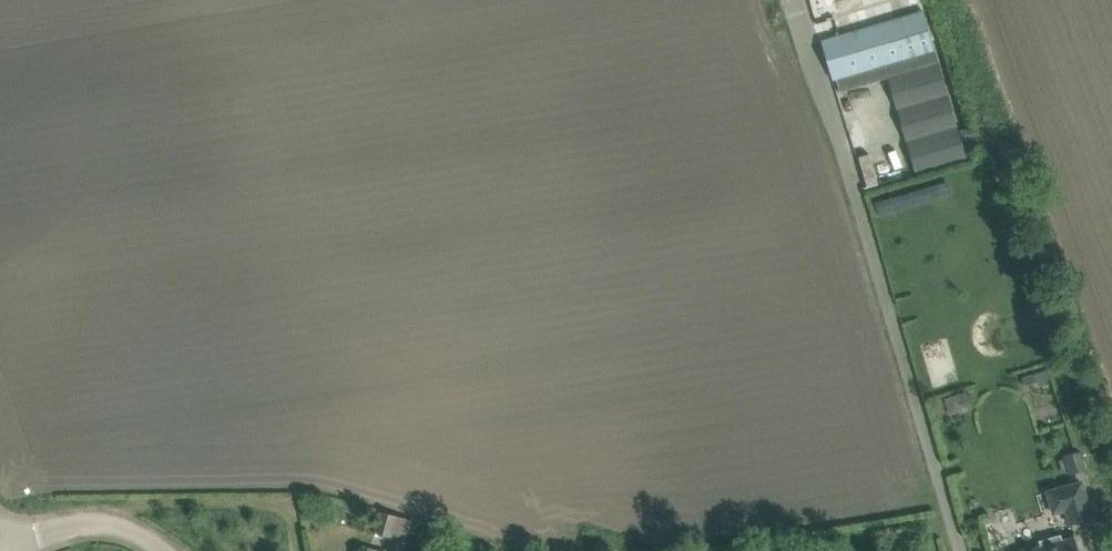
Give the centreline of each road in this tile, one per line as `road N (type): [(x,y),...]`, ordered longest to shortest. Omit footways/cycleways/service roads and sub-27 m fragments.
road 1 (unclassified): [(955,550),(798,0)]
road 2 (unclassified): [(165,550),(148,538),(98,525),(0,547)]

